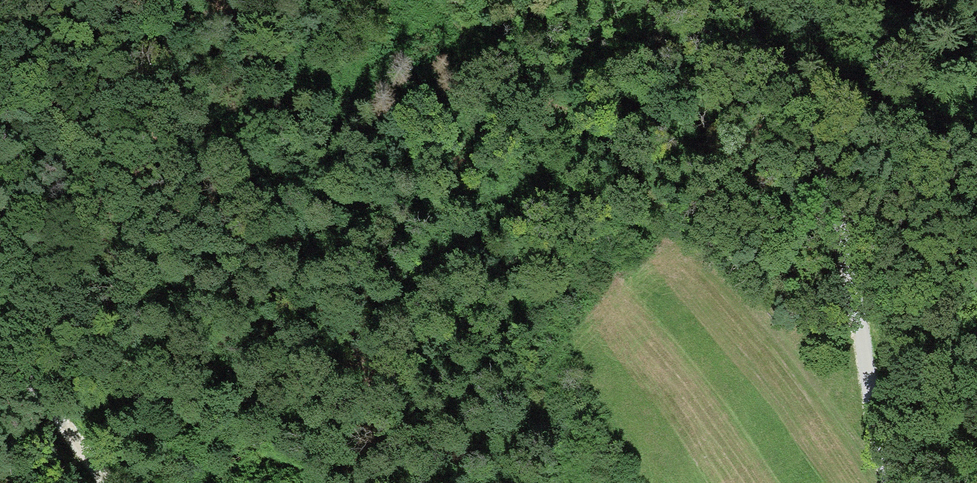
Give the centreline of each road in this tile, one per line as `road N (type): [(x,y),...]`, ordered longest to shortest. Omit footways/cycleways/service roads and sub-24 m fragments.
road 1 (track): [(437,0),(706,246),(880,464)]
road 2 (track): [(727,0),(792,95),(819,151),(839,214),(886,482)]
road 3 (track): [(106,482),(0,338)]

